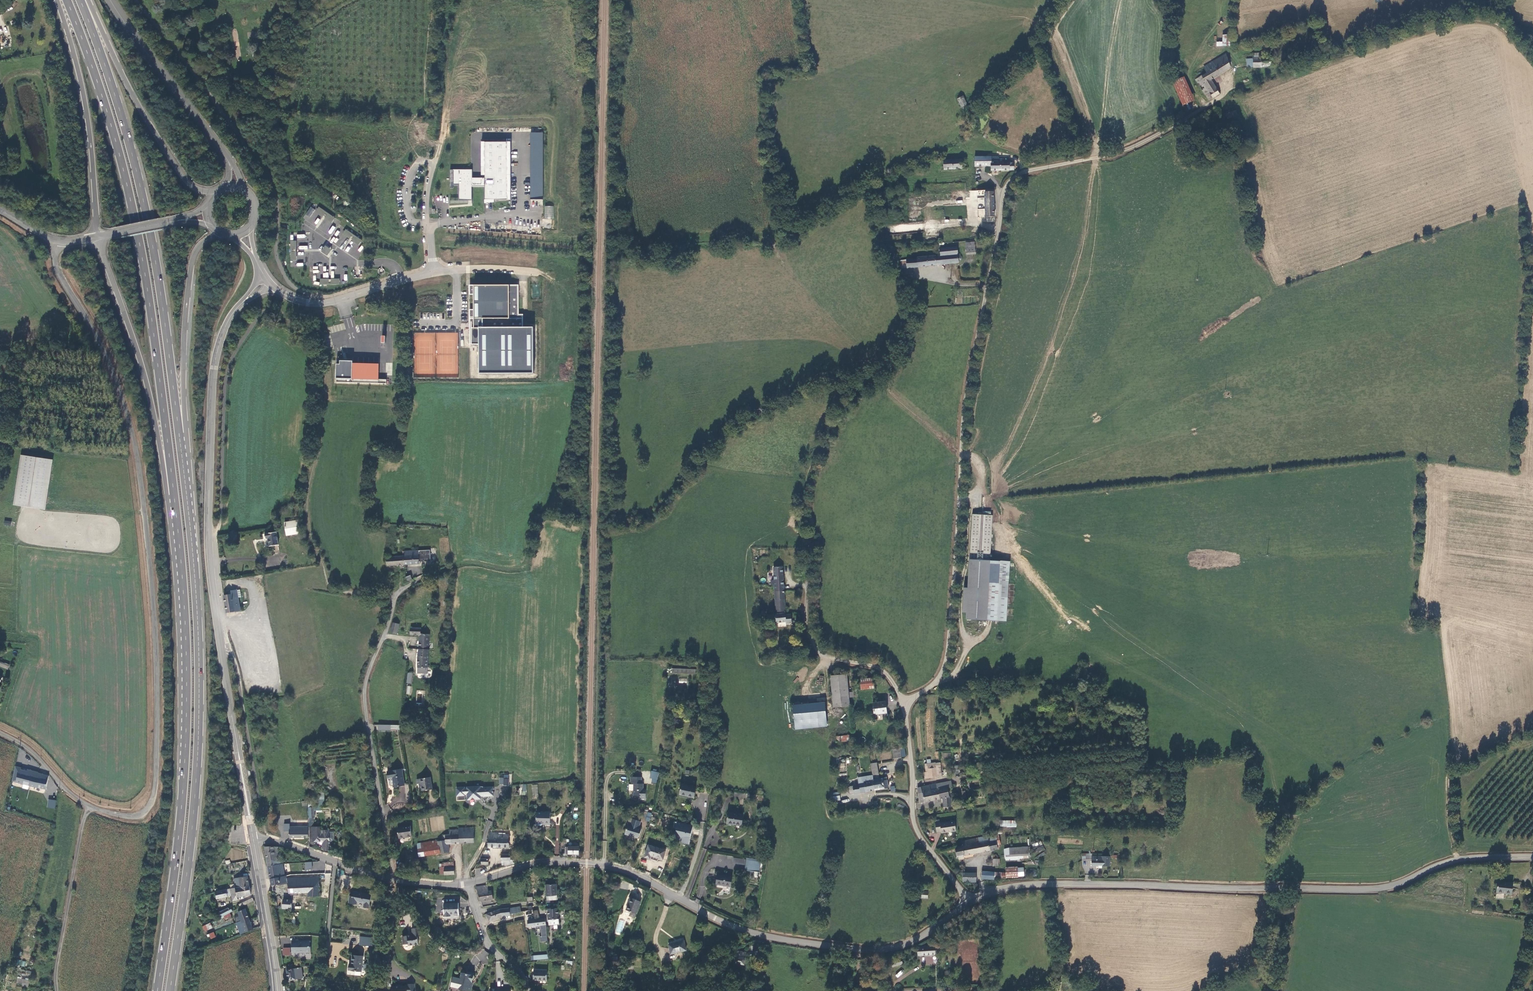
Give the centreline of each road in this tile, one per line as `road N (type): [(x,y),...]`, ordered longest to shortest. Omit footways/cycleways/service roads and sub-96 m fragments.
road 1 (trunk): [(66,0),(107,112),(143,257),(183,588),(183,793)]
road 2 (unclassified): [(902,706),(935,683),(946,657),(966,397),(1006,187),(1021,173),(1134,146),(1234,87)]
road 3 (unclassified): [(91,806),(132,816),(153,798),(156,648),(129,421),(102,348),(59,275),(58,241)]
road 4 (trunk): [(193,555),(148,219),(80,0)]
road 5 (trunk): [(96,237),(158,434),(175,571),(183,793)]
road 6 (tertiary): [(254,839),(209,554),(214,367),(243,303)]
road 7 (unclassified): [(469,884),(532,864),(611,867),(755,934),(879,950),(913,941),(970,903)]
road 8 (trunk): [(170,990),(198,748),(193,555)]
road 9 (trunk): [(193,555),(186,309),(196,251),(220,234)]
road 10 (residential): [(394,881),(365,689),(395,596),(422,579)]
road 11 (unclassified): [(970,903),(1035,884),(1290,888)]
road 12 (track): [(1234,87),(1477,20),(1496,23),(1532,59)]
road 13 (unclassified): [(1290,888),(1381,888),(1457,860),(1532,857)]
road 14 (trunk): [(57,0),(85,103),(96,237)]
road 15 (trunk): [(214,192),(191,185),(159,140),(88,0)]
road 16 (trunk): [(183,793),(157,990)]
road 17 (tertiary): [(227,160),(110,0)]
road 18 (unclassified): [(91,806),(56,990)]
road 19 (unclassified): [(809,577),(815,648),(880,669),(902,706)]
road 20 (unclassified): [(276,289),(323,304),(435,273)]
road 21 (tertiary): [(277,990),(254,839)]
road 22 (unclassified): [(254,839),(394,881)]
road 23 (track): [(0,537),(106,551),(117,545),(116,524)]
road 24 (residential): [(530,990),(484,935),(469,884)]
road 25 (unclassified): [(911,798),(921,840),(970,903)]
road 26 (track): [(422,579),(466,561),(518,569),(529,551)]

